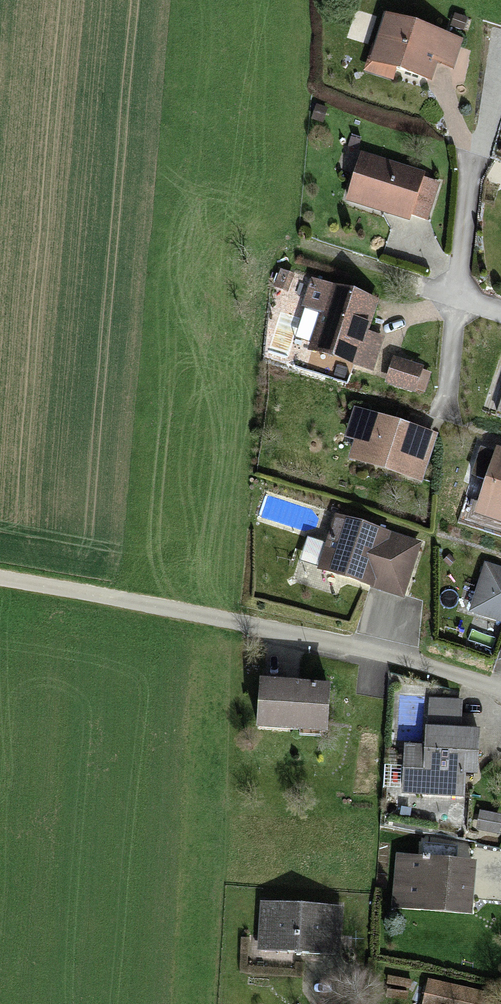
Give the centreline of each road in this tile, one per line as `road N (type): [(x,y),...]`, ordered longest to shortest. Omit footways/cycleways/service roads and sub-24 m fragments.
road 1 (residential): [(500,688),(230,621)]
road 2 (residential): [(470,162),(456,297)]

